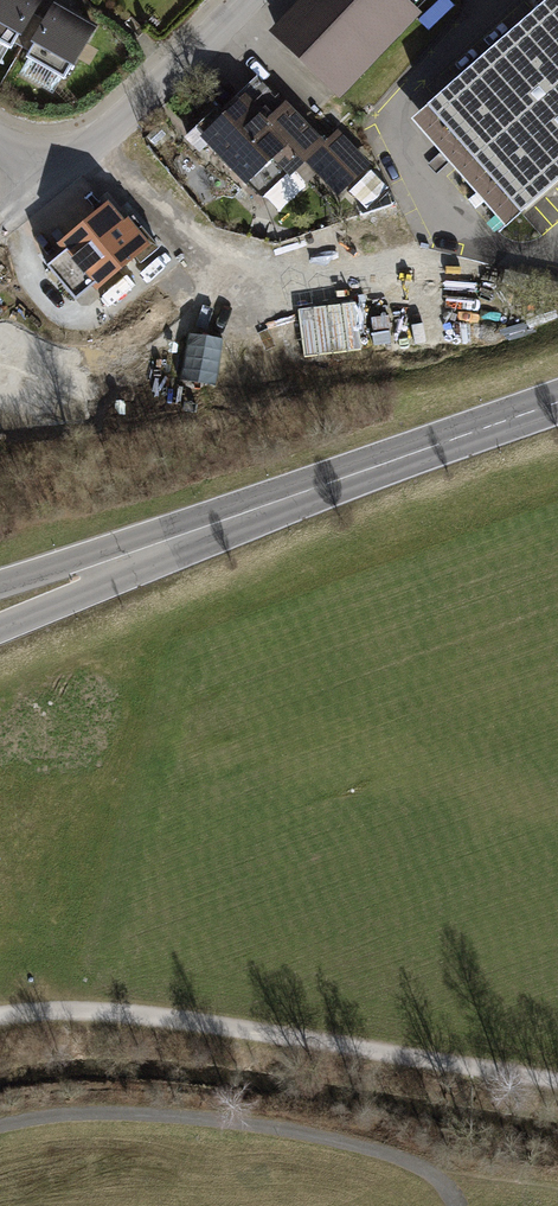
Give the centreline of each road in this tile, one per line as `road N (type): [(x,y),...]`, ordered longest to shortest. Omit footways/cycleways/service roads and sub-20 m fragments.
road 1 (secondary): [(557,408),(0,604)]
road 2 (track): [(557,1082),(153,1017),(61,1012),(0,1020)]
road 3 (track): [(0,1129),(91,1113),(264,1127),(423,1168),(455,1205)]
road 4 (residential): [(244,0),(122,127),(23,179),(0,155)]

